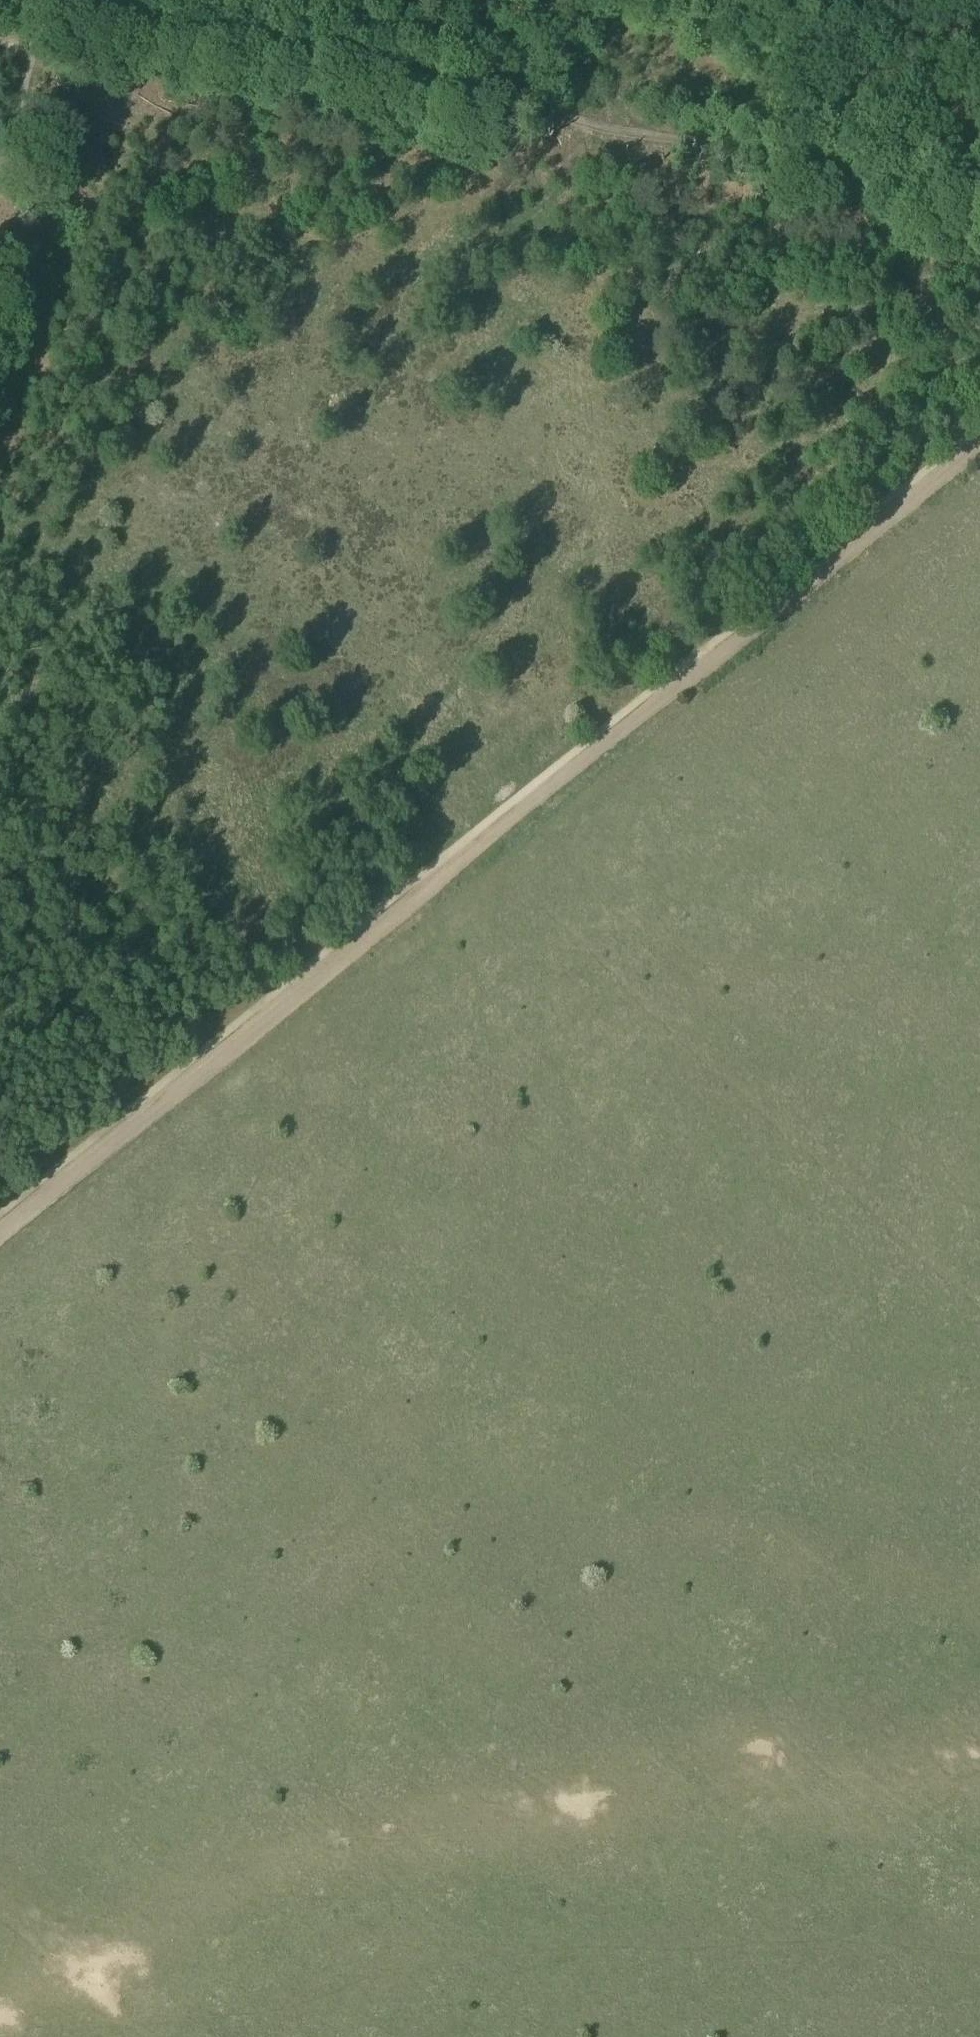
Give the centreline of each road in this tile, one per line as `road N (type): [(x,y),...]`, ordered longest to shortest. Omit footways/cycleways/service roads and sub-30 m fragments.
road 1 (track): [(0,1234),(979,447)]
road 2 (track): [(60,27),(94,20),(979,202)]

